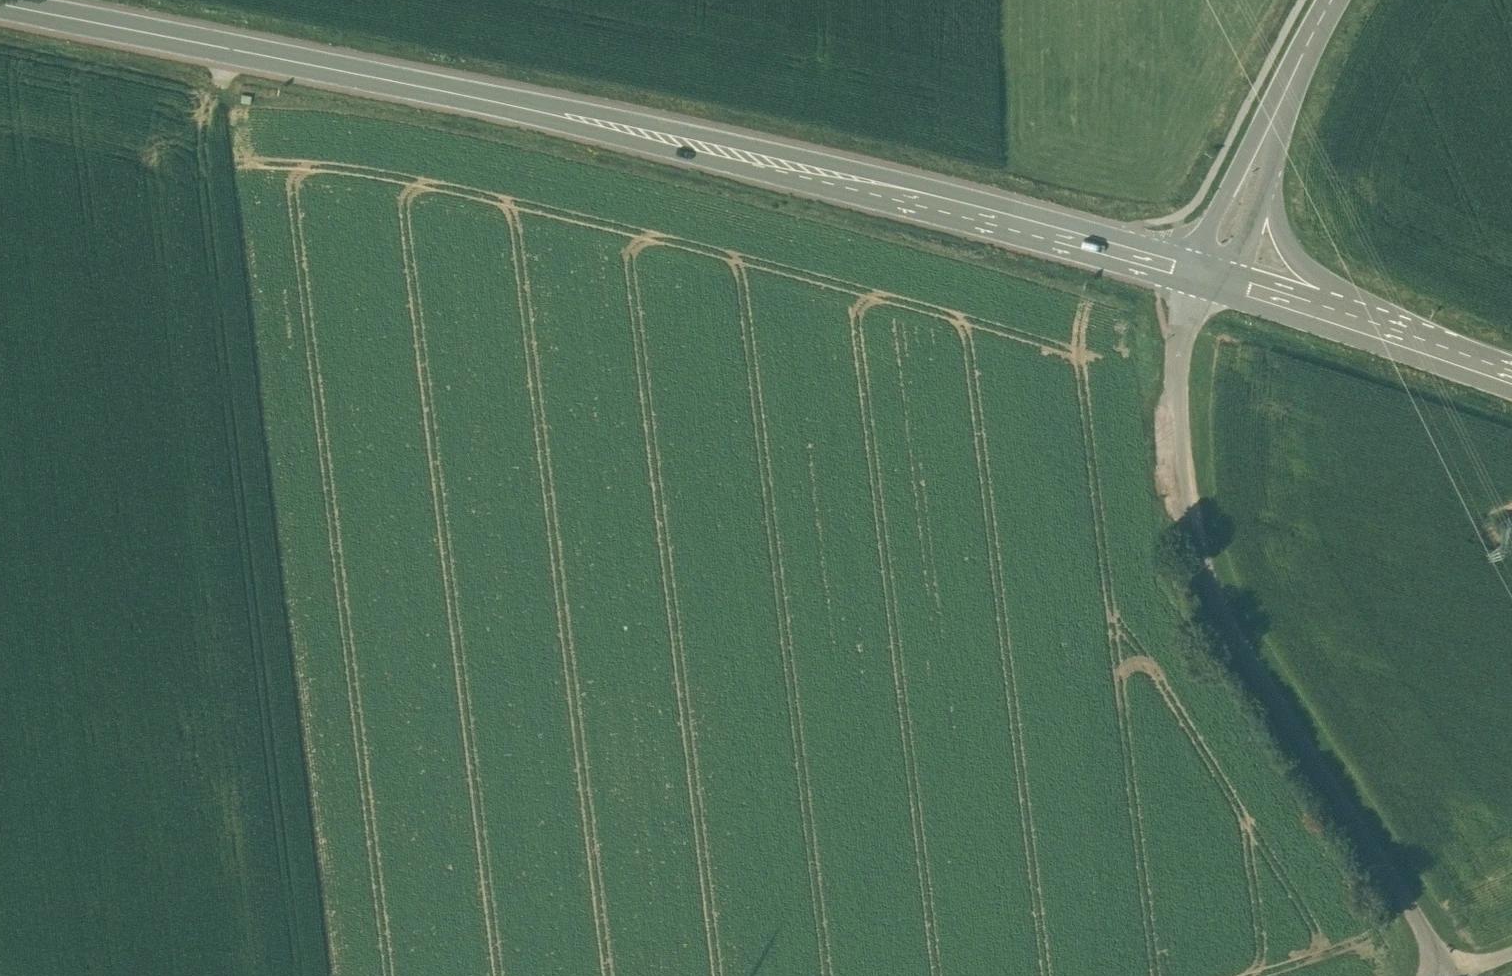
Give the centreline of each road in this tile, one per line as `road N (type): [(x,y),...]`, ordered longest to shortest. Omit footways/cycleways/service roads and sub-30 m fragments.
road 1 (secondary): [(0,3),(546,110),(1181,269)]
road 2 (unclassified): [(1459,974),(1265,682),(1205,565),(1183,466),(1178,391),(1180,347),(1204,276)]
road 3 (secondary): [(1276,112),(1181,269)]
road 4 (secondary): [(1343,316),(1511,372)]
road 5 (secondary): [(1343,316),(1279,227),(1272,170)]
road 6 (secondary): [(1331,0),(1276,112)]
road 7 (secondary): [(1230,283),(1272,170)]

